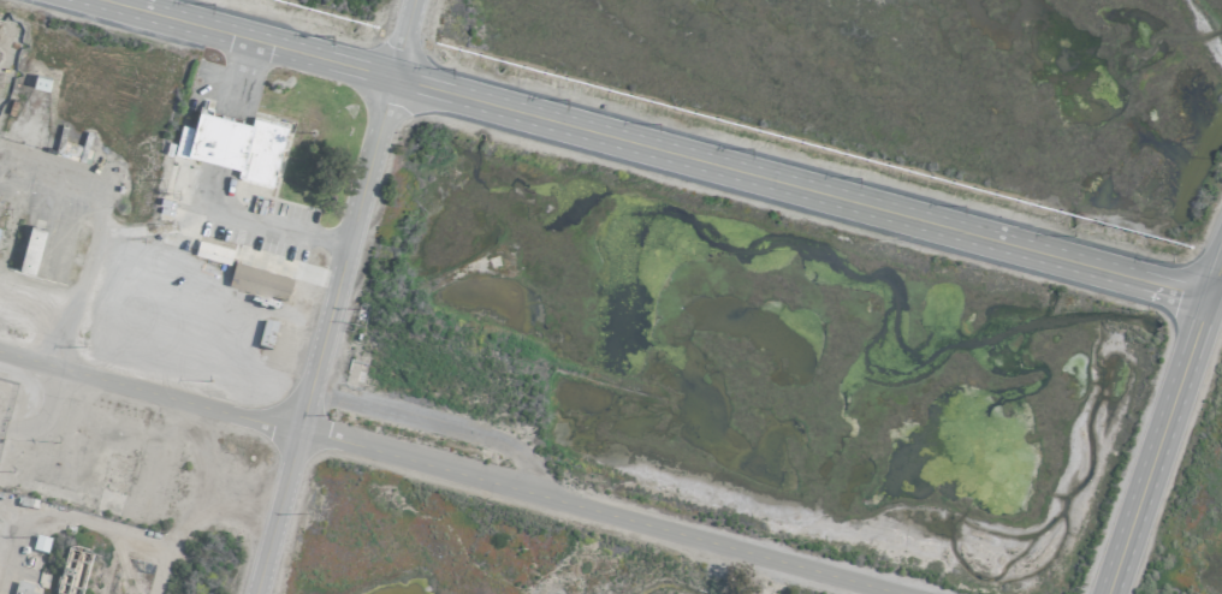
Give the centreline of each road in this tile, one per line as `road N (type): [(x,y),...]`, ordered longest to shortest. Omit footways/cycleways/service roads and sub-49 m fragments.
road 1 (residential): [(109,0),(1204,297)]
road 2 (residential): [(0,353),(898,593)]
road 3 (residential): [(410,0),(253,593)]
road 4 (residential): [(1221,253),(1103,593)]

